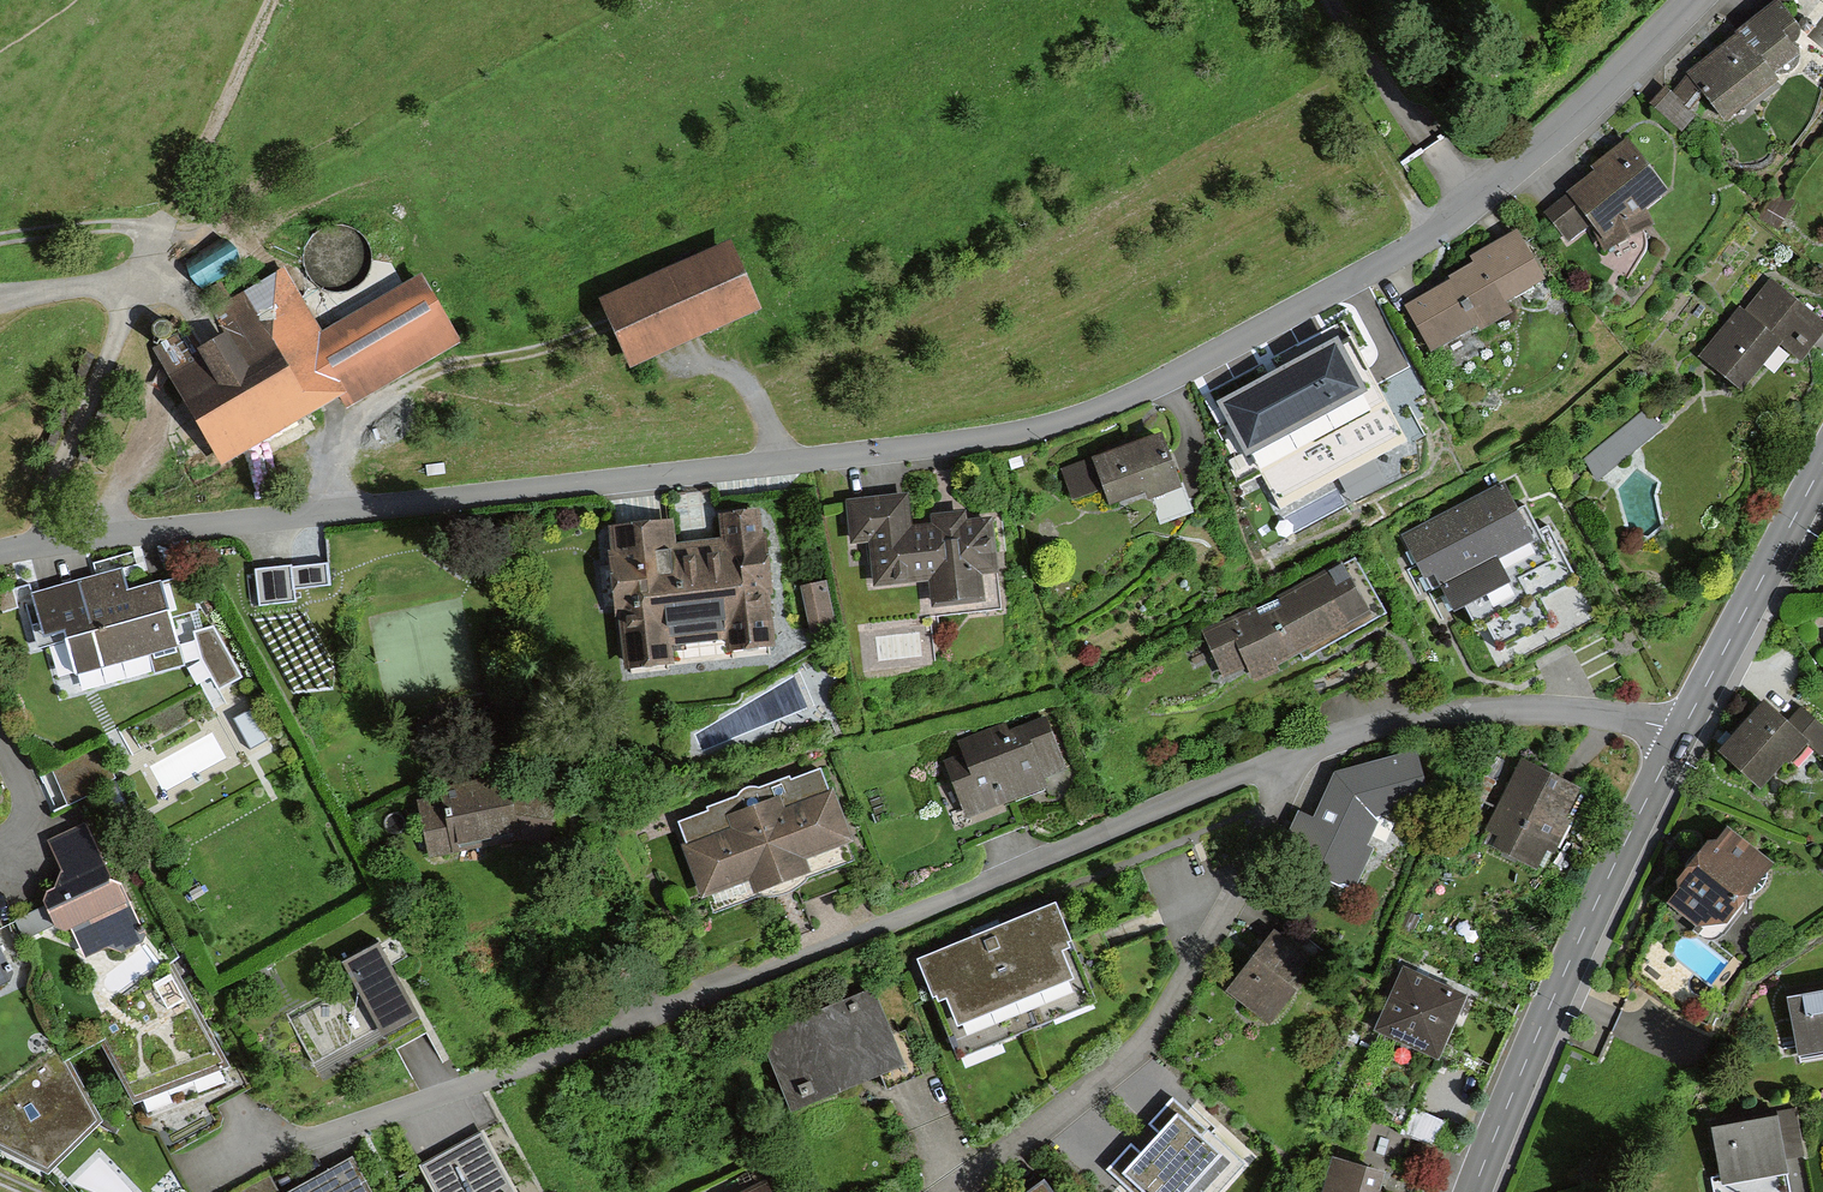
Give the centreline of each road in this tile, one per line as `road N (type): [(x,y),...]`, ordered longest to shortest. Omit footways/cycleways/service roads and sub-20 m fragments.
road 1 (residential): [(0,552),(37,541),(967,437),(1063,419),(1170,377),(1398,253),(1514,169),(1686,0)]
road 2 (residential): [(1274,759),(647,1021),(197,1178)]
road 3 (track): [(37,541),(65,457),(272,0)]
road 4 (residential): [(1274,759),(1280,786),(1273,813),(1157,1023),(1132,1052),(946,1191)]
road 5 (tertiary): [(1678,738),(1569,961),(1473,1191)]
road 6 (residential): [(1678,738),(1652,724),(1576,712),(1506,711),(1365,729),(1274,759)]
road 7 (tertiary): [(1822,466),(1678,738)]

